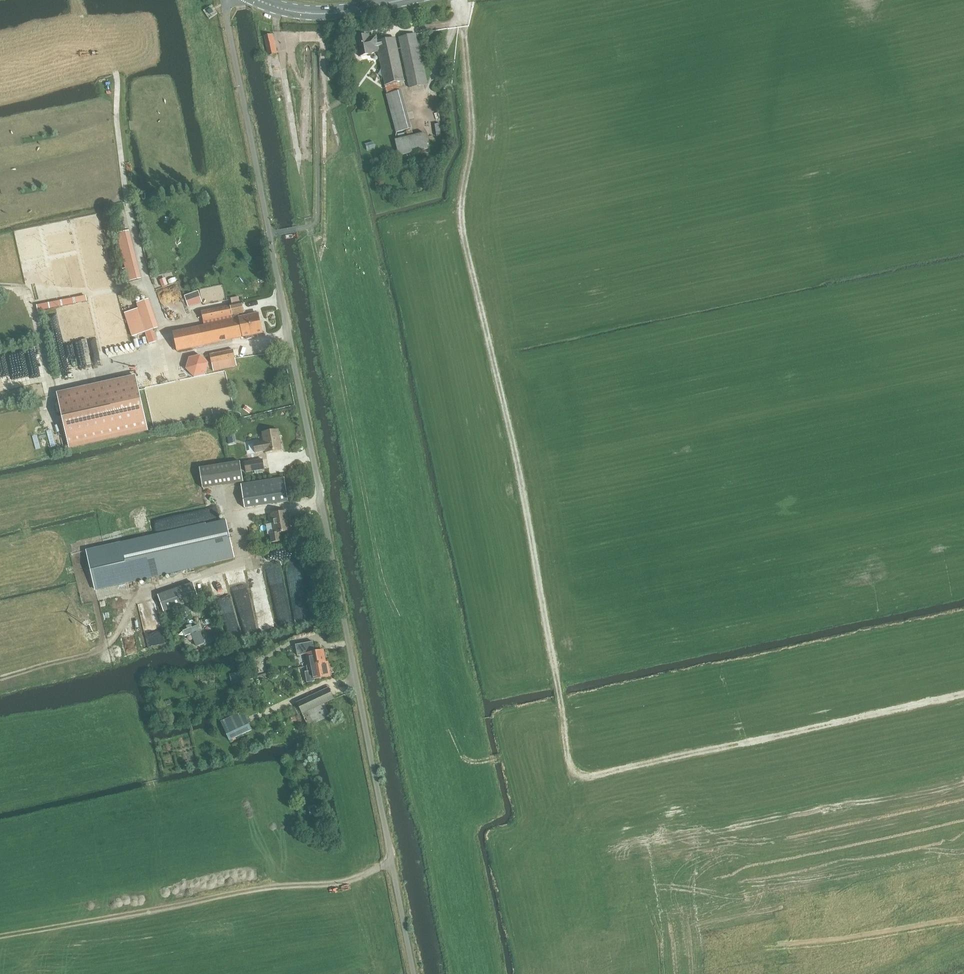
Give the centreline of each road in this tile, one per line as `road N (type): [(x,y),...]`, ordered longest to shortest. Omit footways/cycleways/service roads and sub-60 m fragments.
road 1 (track): [(462,14),(473,139),(461,221),(574,769),(602,774),(963,695)]
road 2 (unclassified): [(414,973),(229,0)]
road 3 (track): [(0,938),(285,885),(342,882),(392,862)]
road 4 (track): [(149,283),(124,183),(117,73),(80,15)]
road 5 (track): [(279,39),(323,40),(325,231)]
road 6 (track): [(279,8),(313,235)]
road 7 (track): [(0,678),(93,653),(113,641),(141,595)]
road 8 (track): [(0,286),(104,291),(149,283)]
road 9 (secondary): [(399,0),(317,14),(259,0)]

